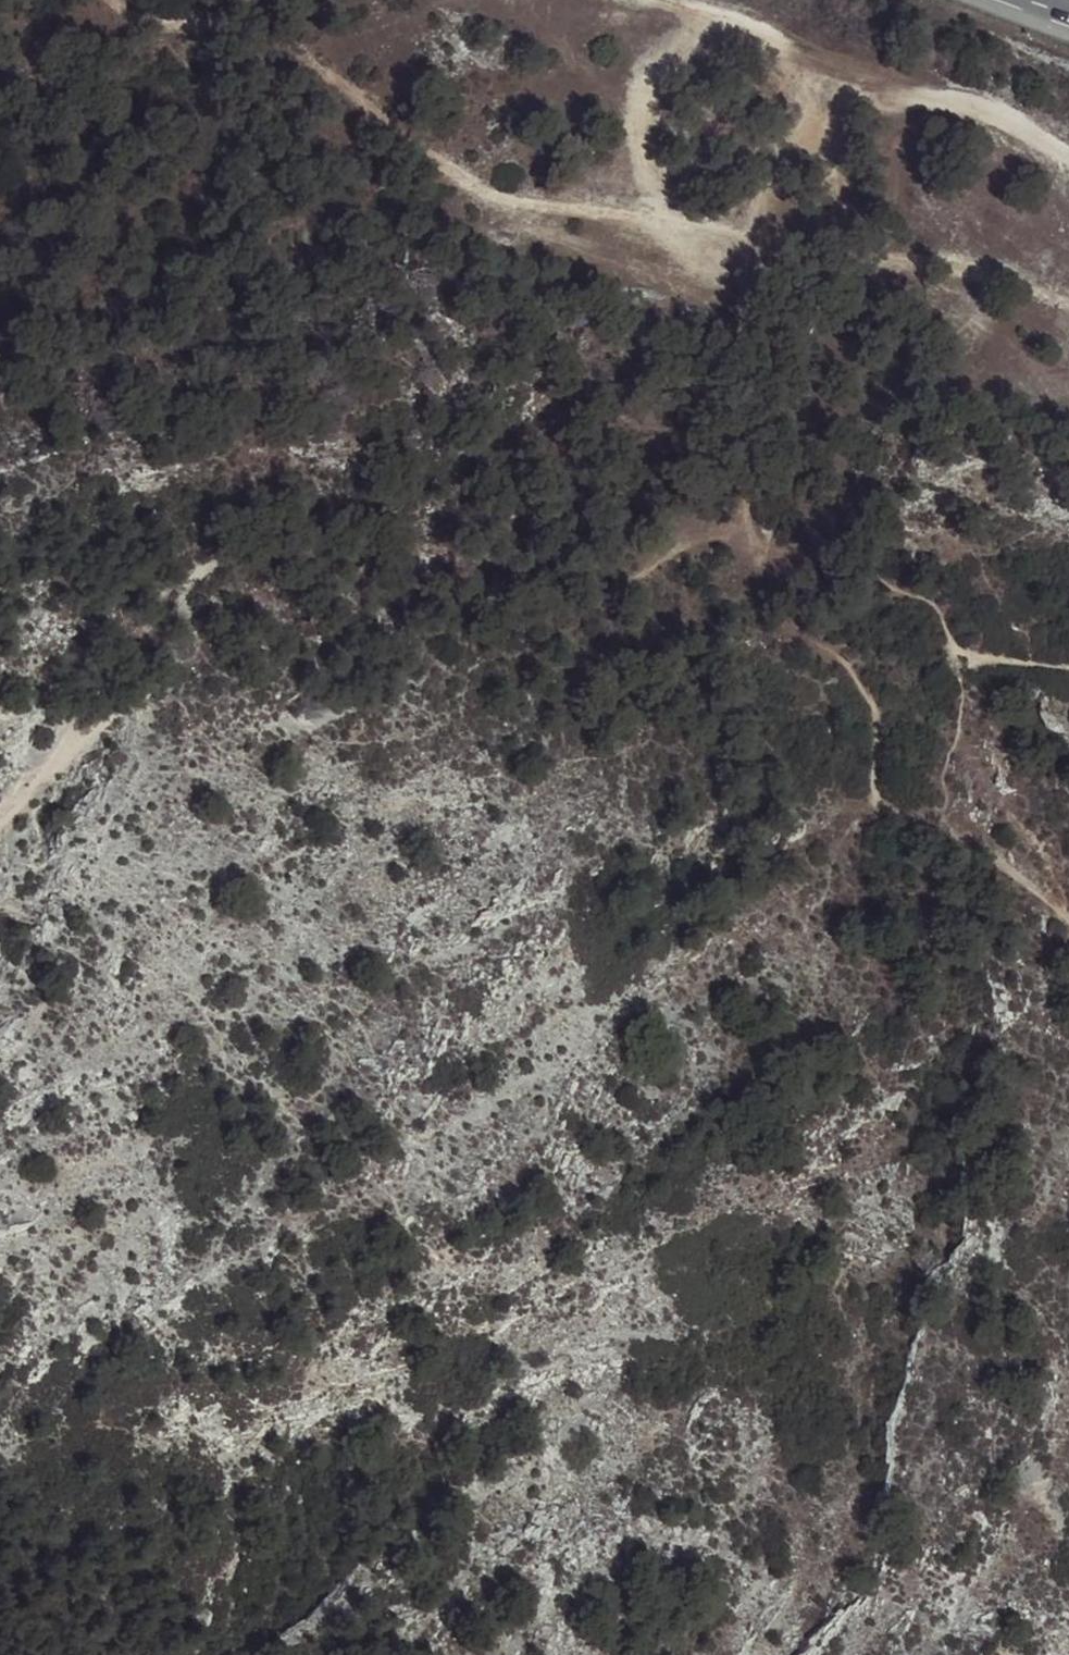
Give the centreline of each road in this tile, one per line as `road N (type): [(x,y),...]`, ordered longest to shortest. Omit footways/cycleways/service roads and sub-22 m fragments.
road 1 (track): [(717,8),(660,57),(634,114),(673,235),(736,232),(796,156),(812,65),(765,33)]
road 2 (track): [(736,232),(875,248),(1068,302)]
road 3 (track): [(1068,156),(960,95),(897,105),(812,65)]

